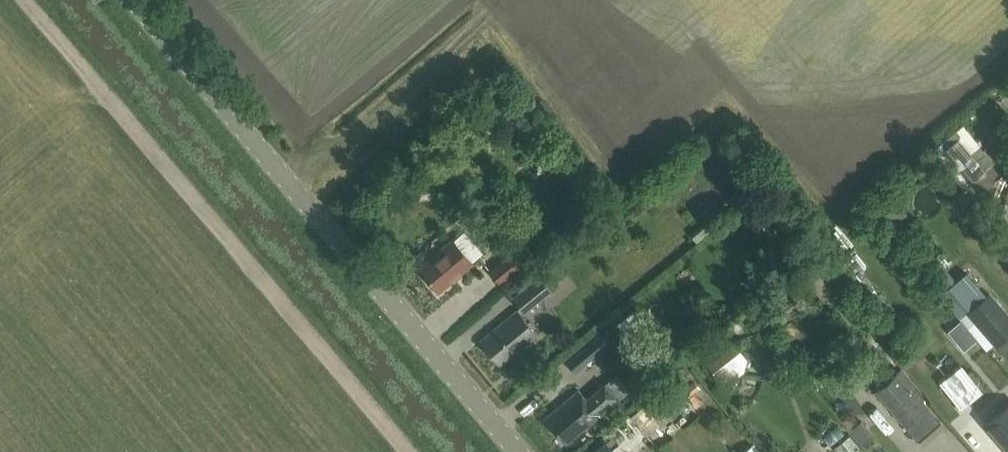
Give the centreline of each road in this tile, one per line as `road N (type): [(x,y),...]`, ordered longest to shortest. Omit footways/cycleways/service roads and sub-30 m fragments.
road 1 (track): [(407,451),(24,0)]
road 2 (tertiary): [(518,451),(135,0)]

